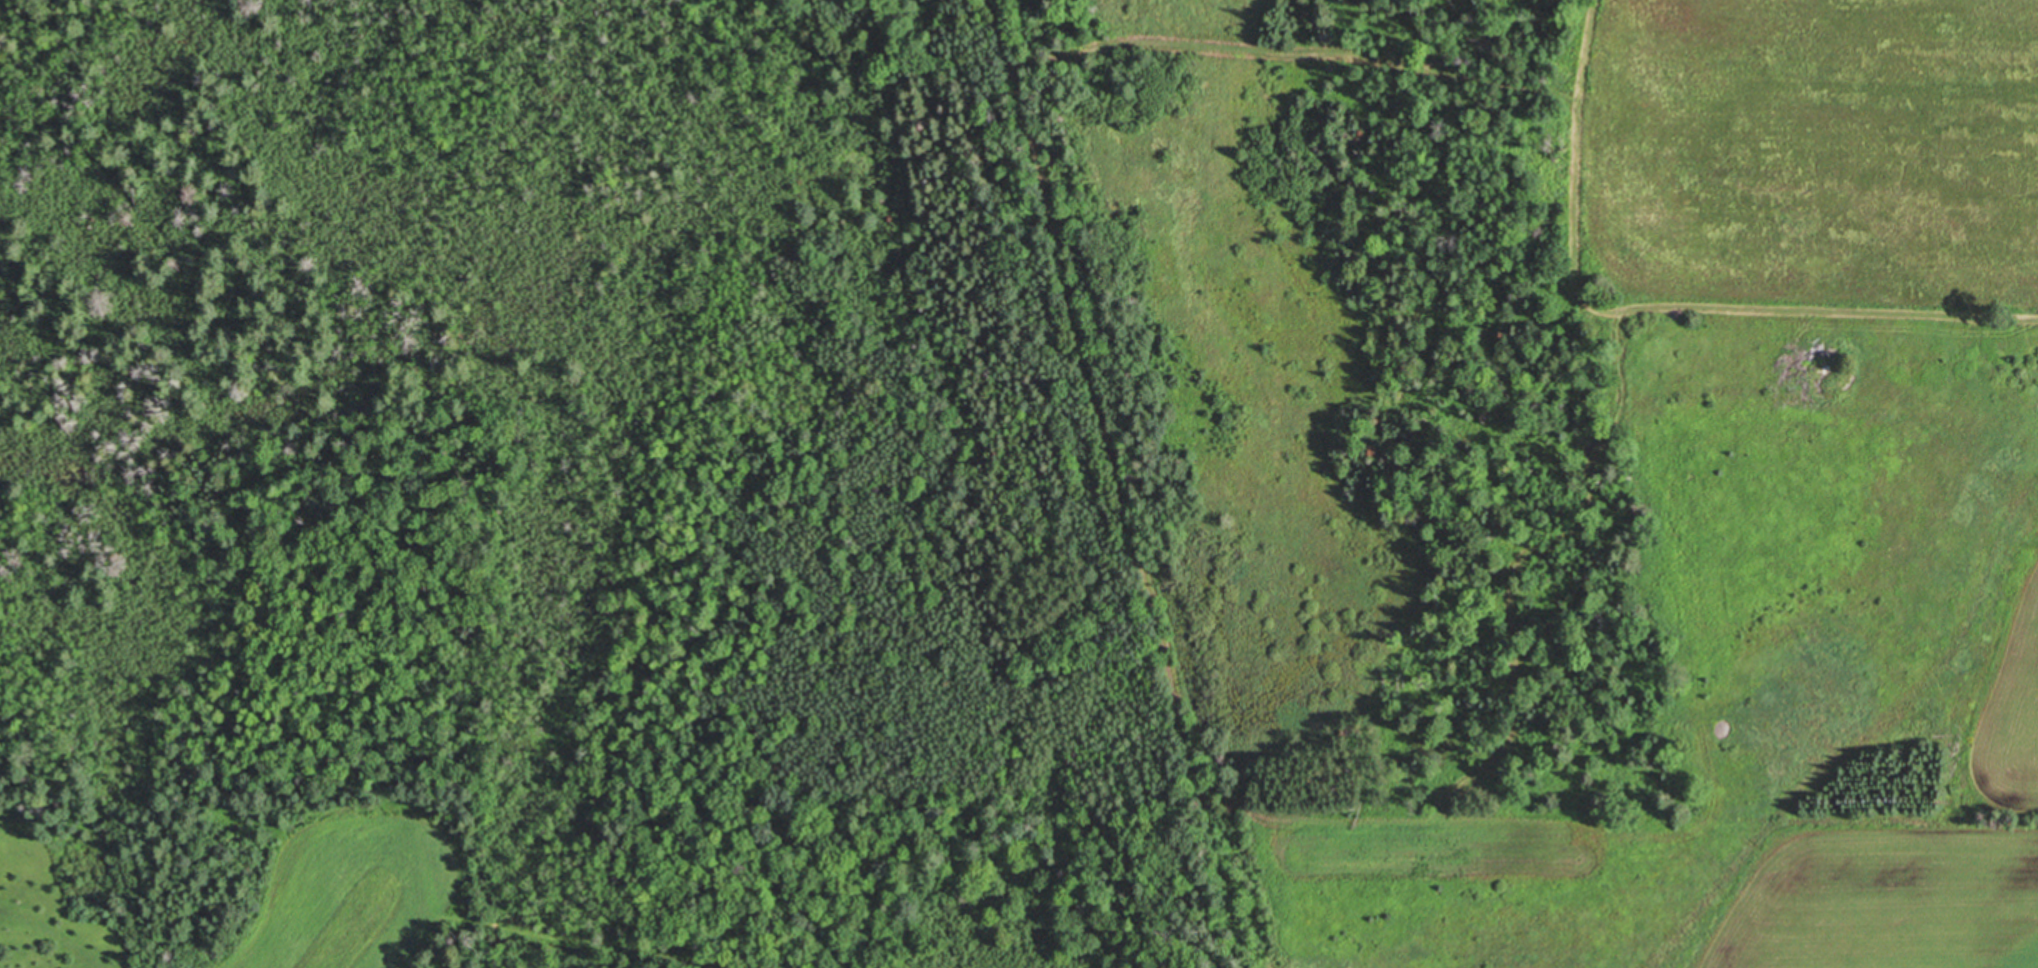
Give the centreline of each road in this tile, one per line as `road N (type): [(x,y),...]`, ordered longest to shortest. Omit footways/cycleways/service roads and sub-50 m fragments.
road 1 (track): [(994,0),(1246,967)]

